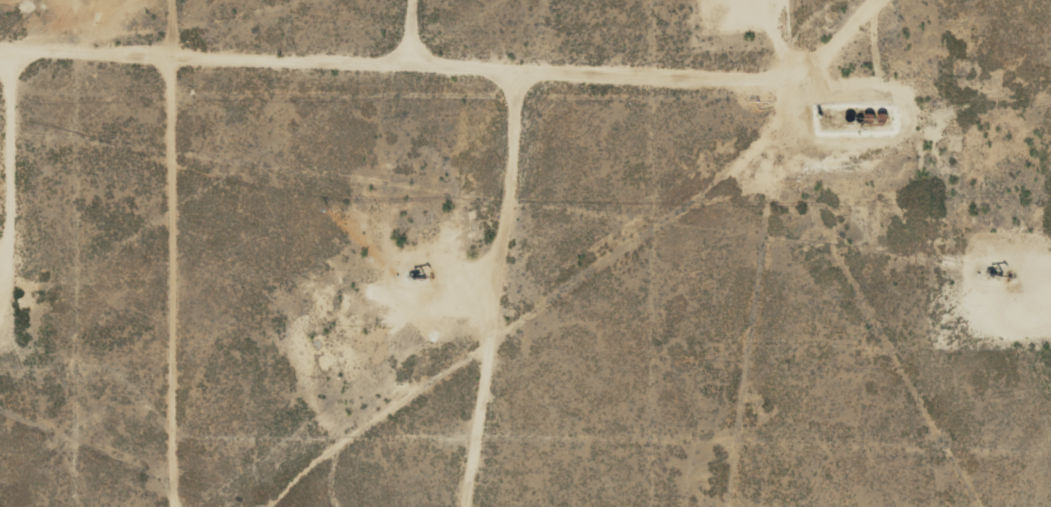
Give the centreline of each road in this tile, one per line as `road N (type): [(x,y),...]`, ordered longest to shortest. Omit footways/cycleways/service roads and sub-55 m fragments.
road 1 (track): [(153,0),(153,445),(186,484),(962,506)]
road 2 (track): [(880,0),(809,53),(737,75),(153,59),(0,46)]

